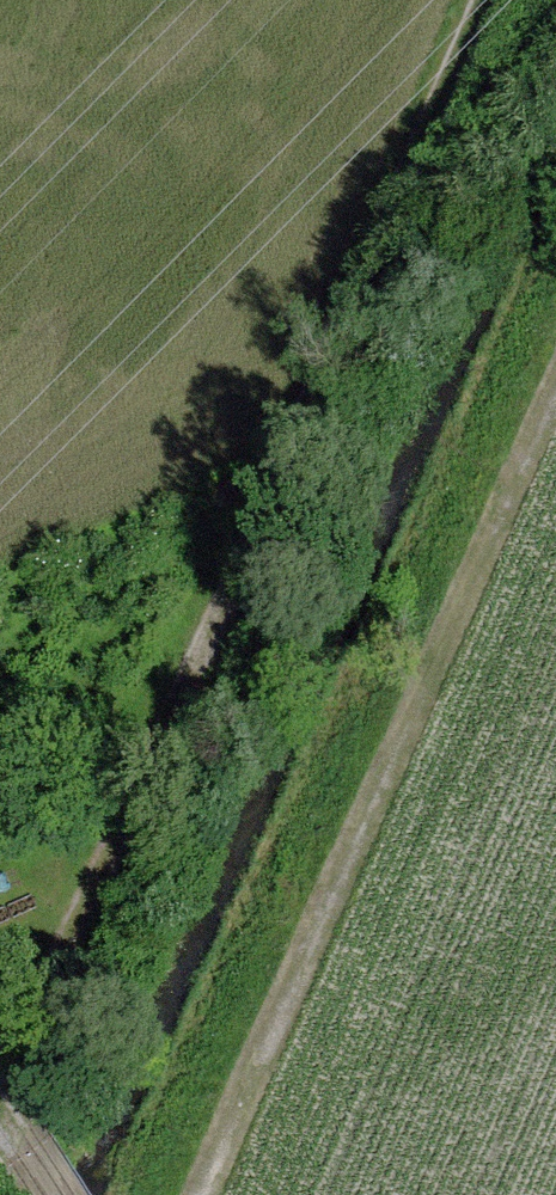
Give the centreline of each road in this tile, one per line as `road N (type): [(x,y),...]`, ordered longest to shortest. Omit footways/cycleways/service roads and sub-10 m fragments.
road 1 (track): [(499,0),(11,1075),(0,1083)]
road 2 (track): [(225,1194),(555,462)]

